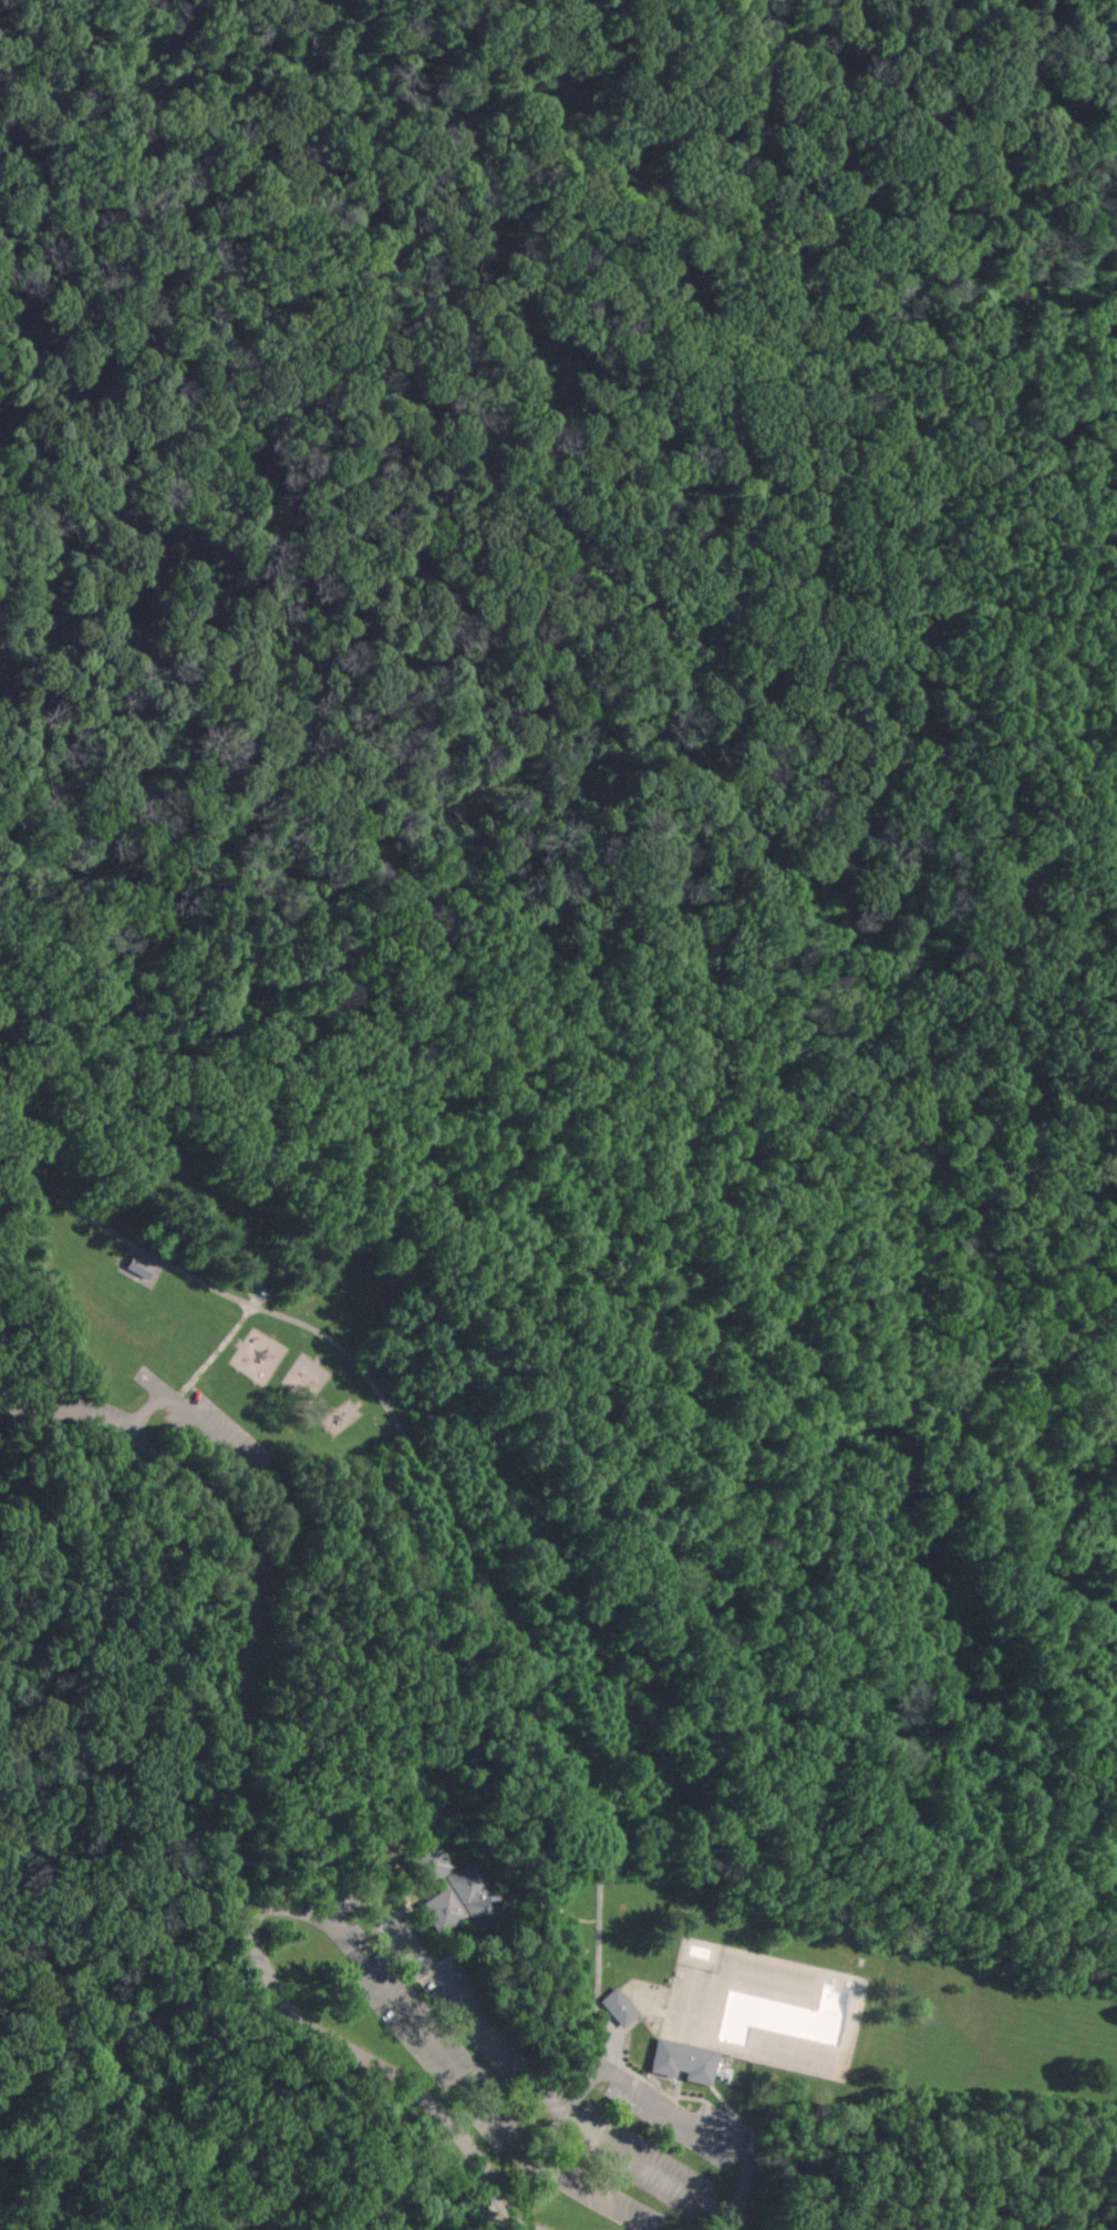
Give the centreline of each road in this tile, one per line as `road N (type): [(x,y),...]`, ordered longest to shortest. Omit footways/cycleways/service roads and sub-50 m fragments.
road 1 (residential): [(0,1420),(101,1418),(200,1499),(239,1549),(254,1599),(232,1777),(239,1870),(269,1970),(314,2030),(434,2108),(529,2220),(548,2229)]

